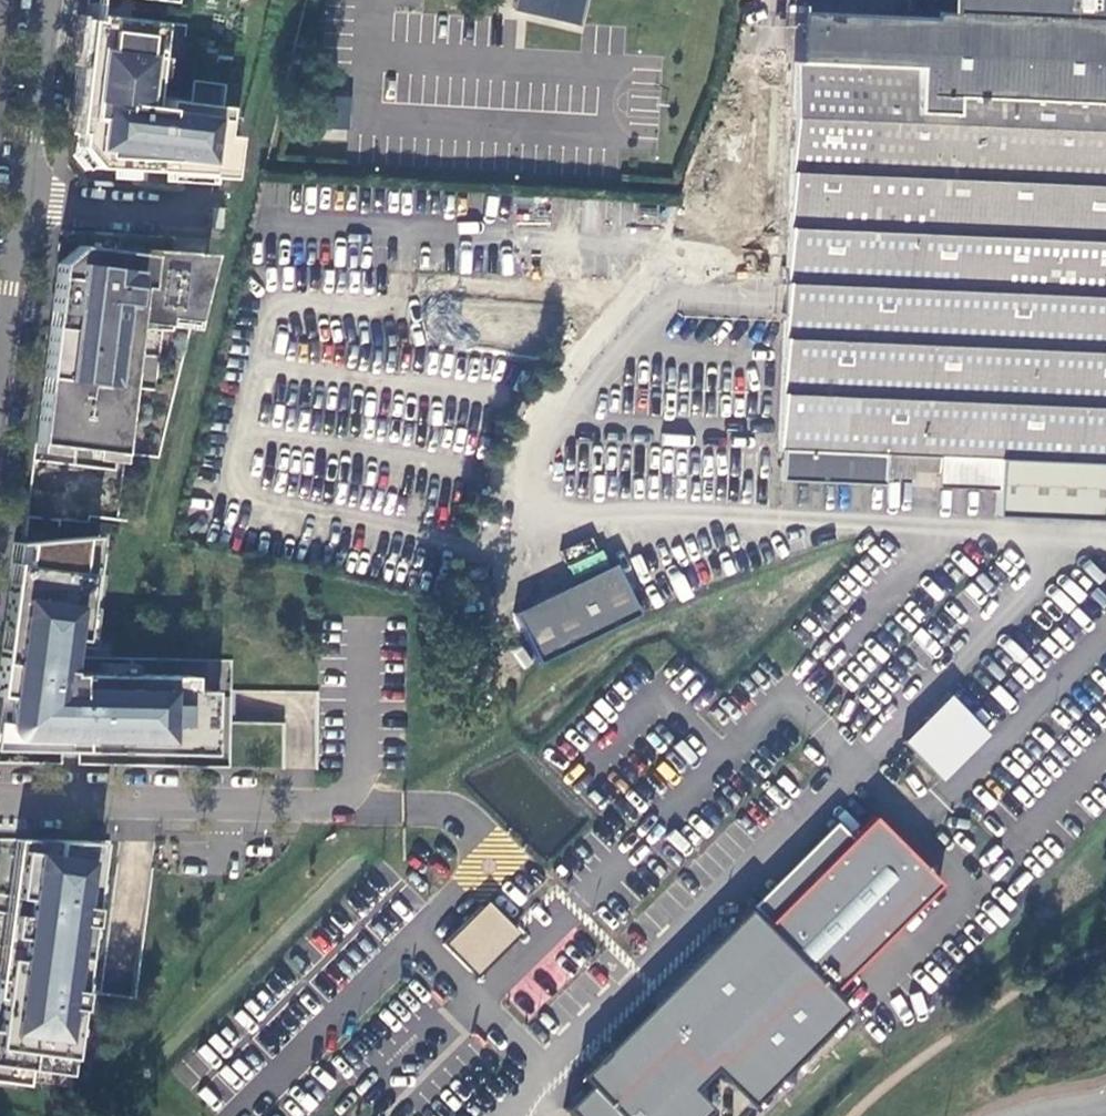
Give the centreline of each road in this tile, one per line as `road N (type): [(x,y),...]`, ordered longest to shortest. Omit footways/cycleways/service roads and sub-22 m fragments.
road 1 (residential): [(0,798),(342,804)]
road 2 (residential): [(20,203),(46,0)]
road 3 (unclassified): [(220,216),(20,203)]
road 4 (residential): [(0,350),(20,203)]

